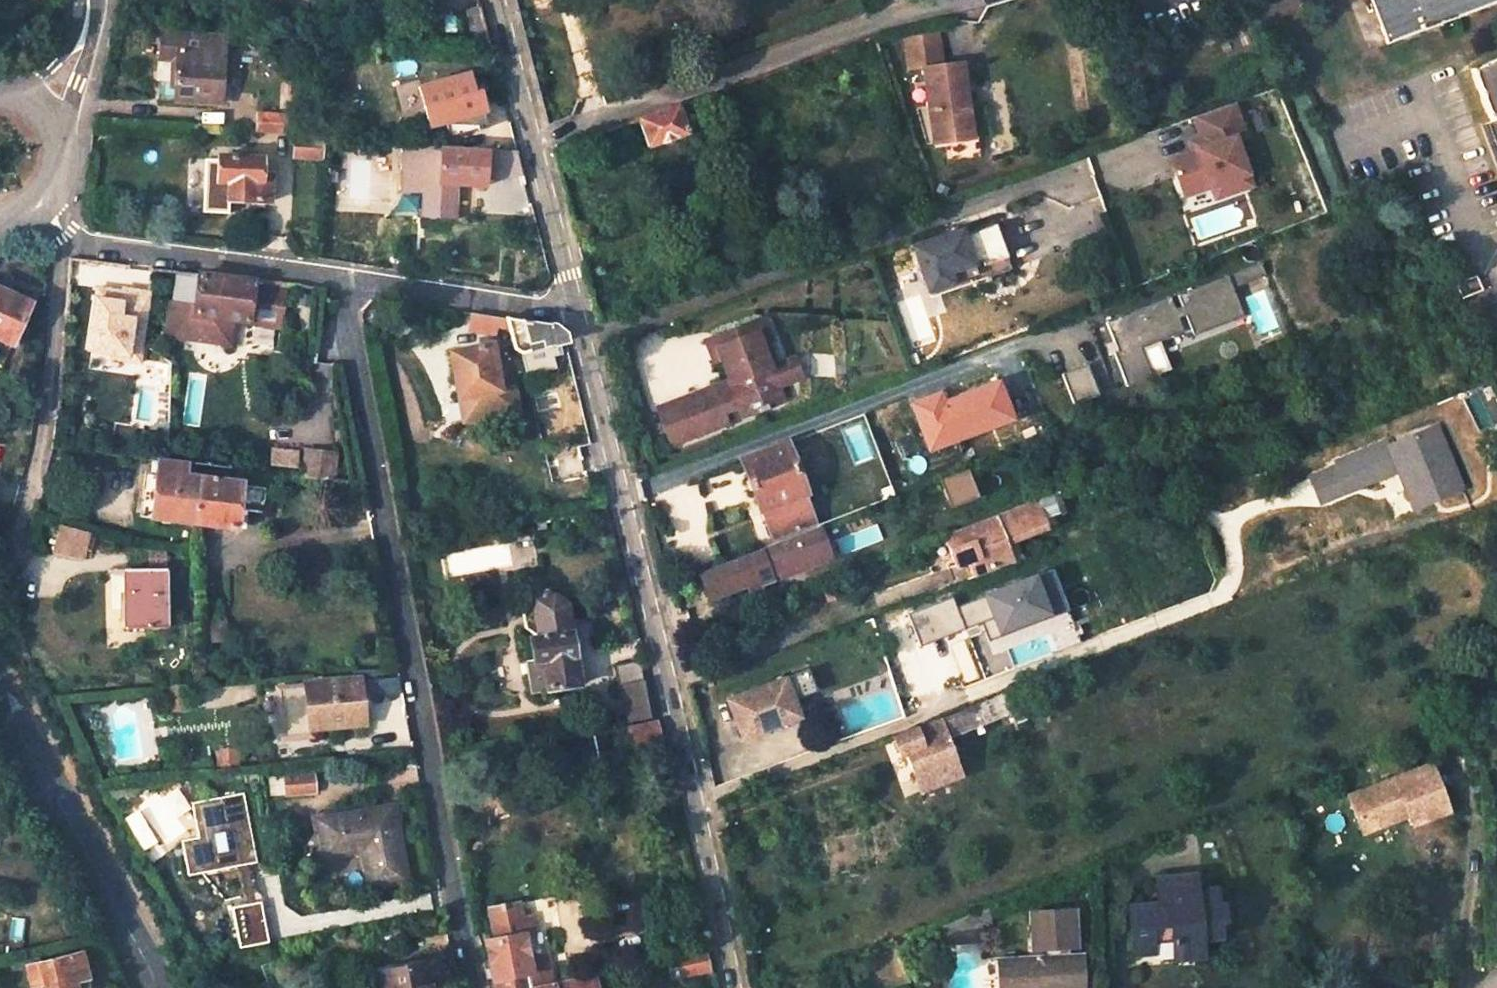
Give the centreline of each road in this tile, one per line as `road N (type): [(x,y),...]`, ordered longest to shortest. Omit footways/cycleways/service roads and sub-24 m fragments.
road 1 (residential): [(473,987),(342,275)]
road 2 (residential): [(724,987),(577,311)]
road 3 (secondary): [(0,696),(161,987)]
road 4 (residential): [(577,311),(497,0)]
road 5 (residential): [(15,544),(36,461),(68,239)]
road 6 (residential): [(342,275),(68,239)]
road 7 (residential): [(577,311),(342,275)]
road 8 (secondary): [(38,207),(63,167),(63,144),(34,99)]

